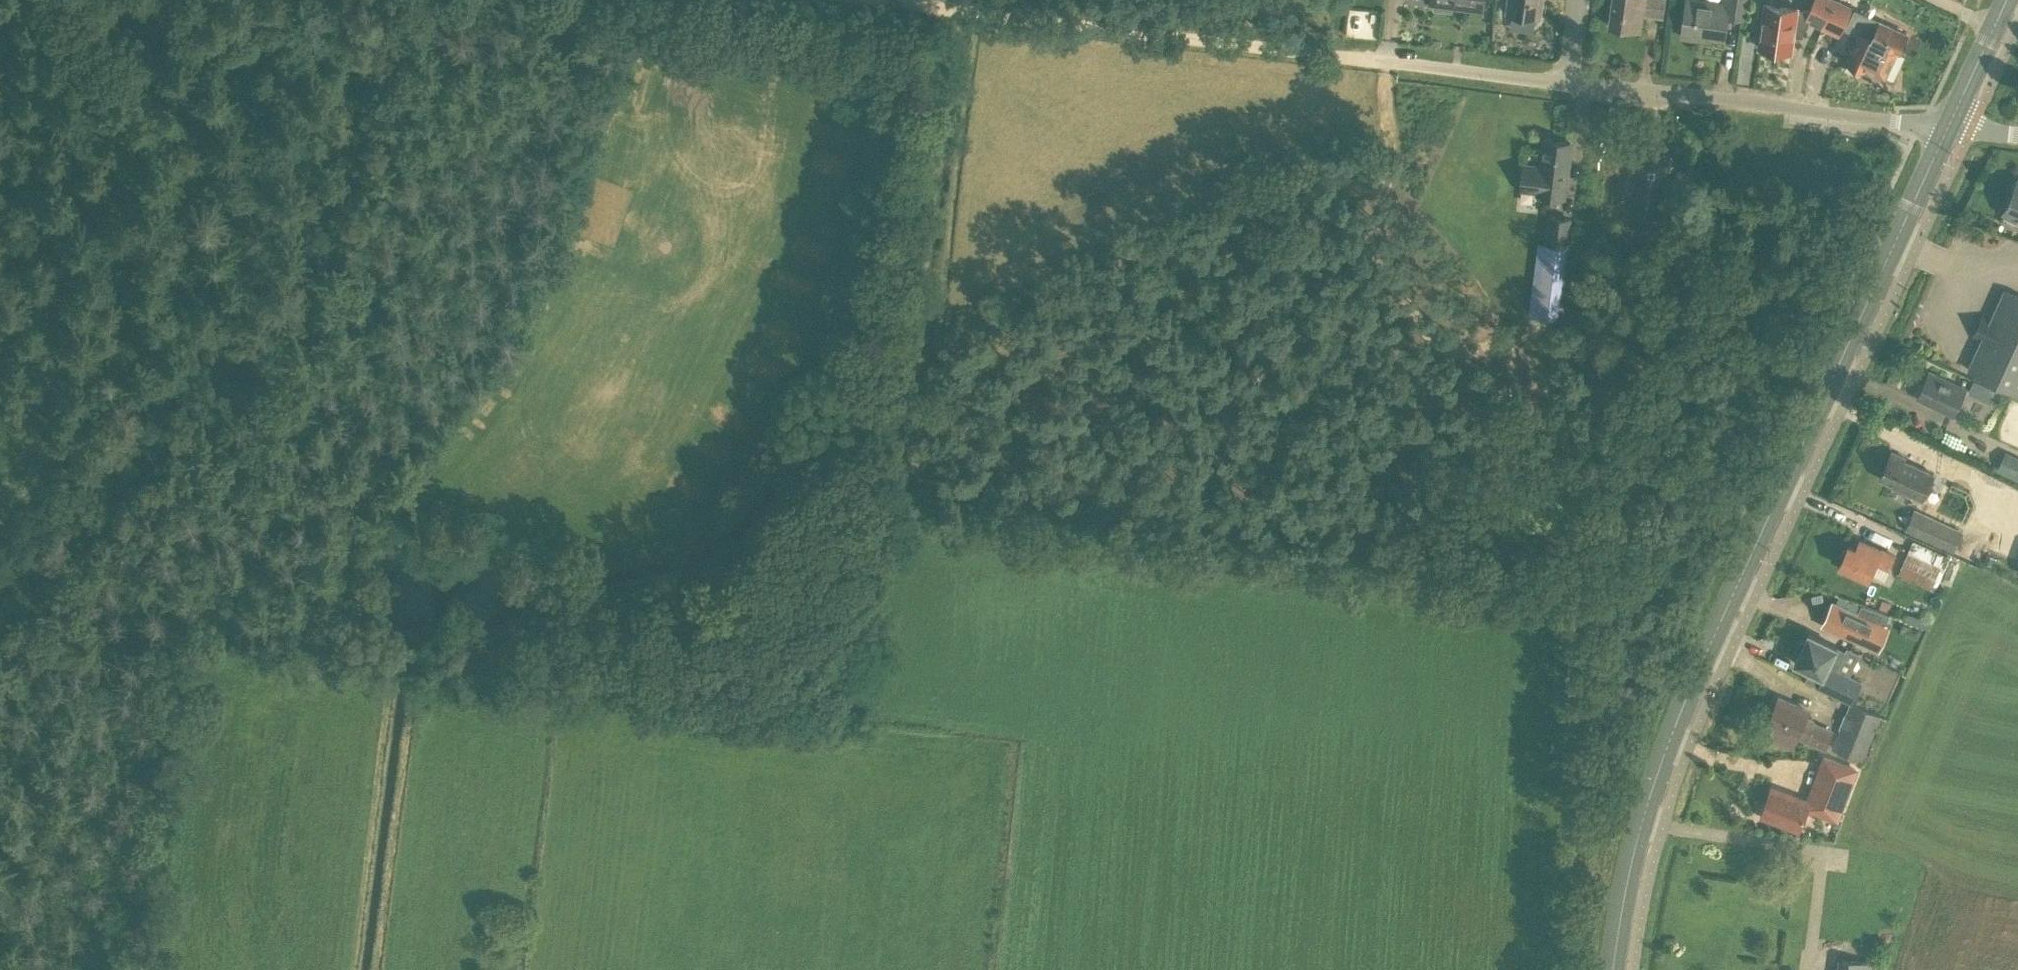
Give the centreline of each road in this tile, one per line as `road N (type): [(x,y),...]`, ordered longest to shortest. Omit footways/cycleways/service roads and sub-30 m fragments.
road 1 (primary): [(1614,969),(1643,820),(1676,724),(1947,126)]
road 2 (track): [(390,0),(366,168),(338,253),(222,405),(0,644)]
road 3 (residential): [(1947,126),(1566,82)]
road 4 (track): [(1355,58),(977,16)]
road 5 (track): [(211,417),(356,521),(384,532),(438,511)]
road 6 (residential): [(1566,82),(1355,58)]
road 7 (primary): [(1947,126),(2006,0)]

